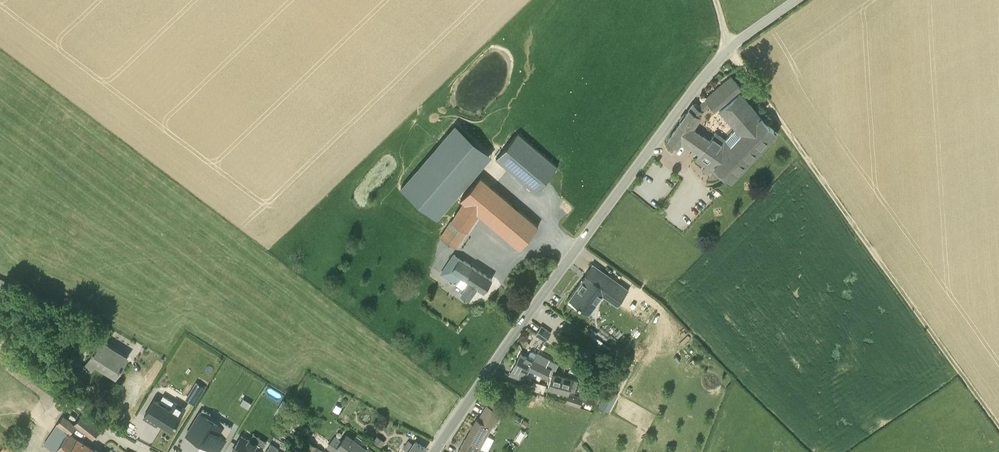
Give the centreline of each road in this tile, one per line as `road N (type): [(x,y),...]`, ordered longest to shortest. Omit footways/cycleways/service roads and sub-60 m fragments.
road 1 (unclassified): [(434,451),(698,84),(730,48),(796,0)]
road 2 (track): [(998,425),(730,48)]
road 3 (residential): [(144,451),(0,347)]

